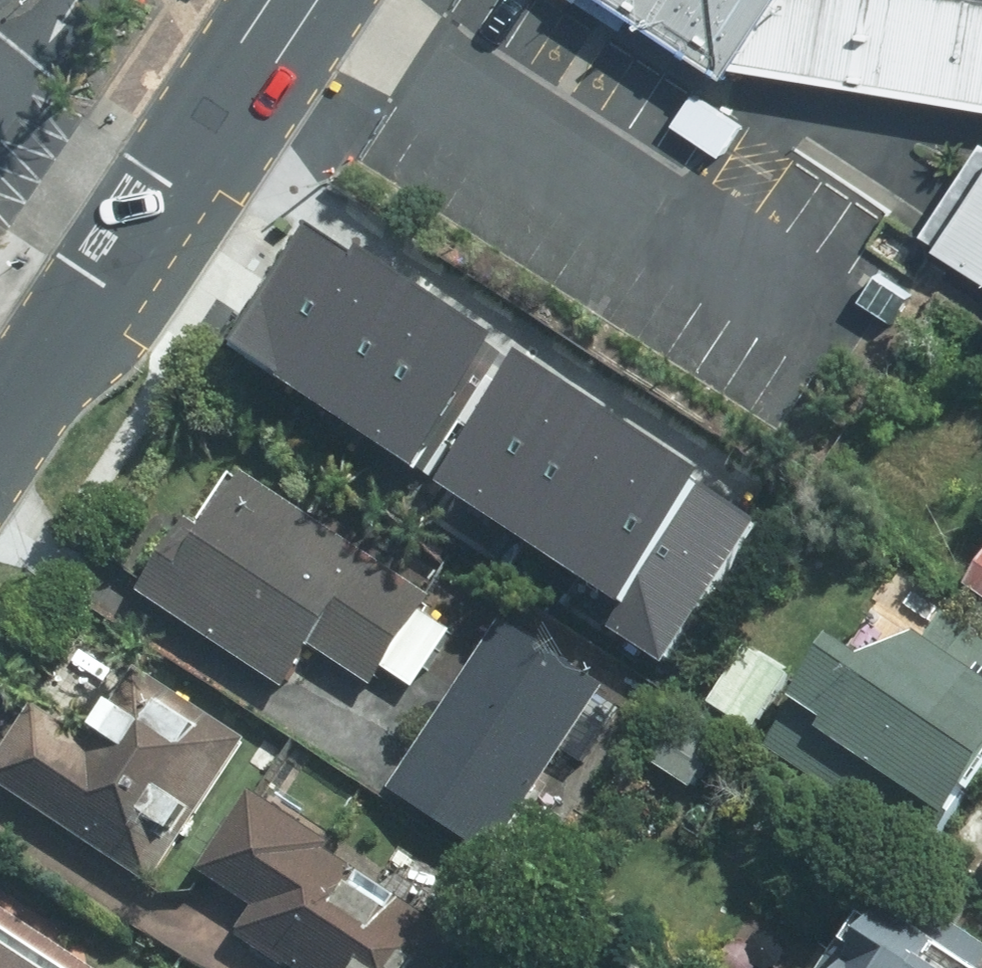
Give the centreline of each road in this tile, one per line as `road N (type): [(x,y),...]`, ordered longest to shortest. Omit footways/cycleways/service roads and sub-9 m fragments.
road 1 (tertiary): [(297,0),(0,446)]

